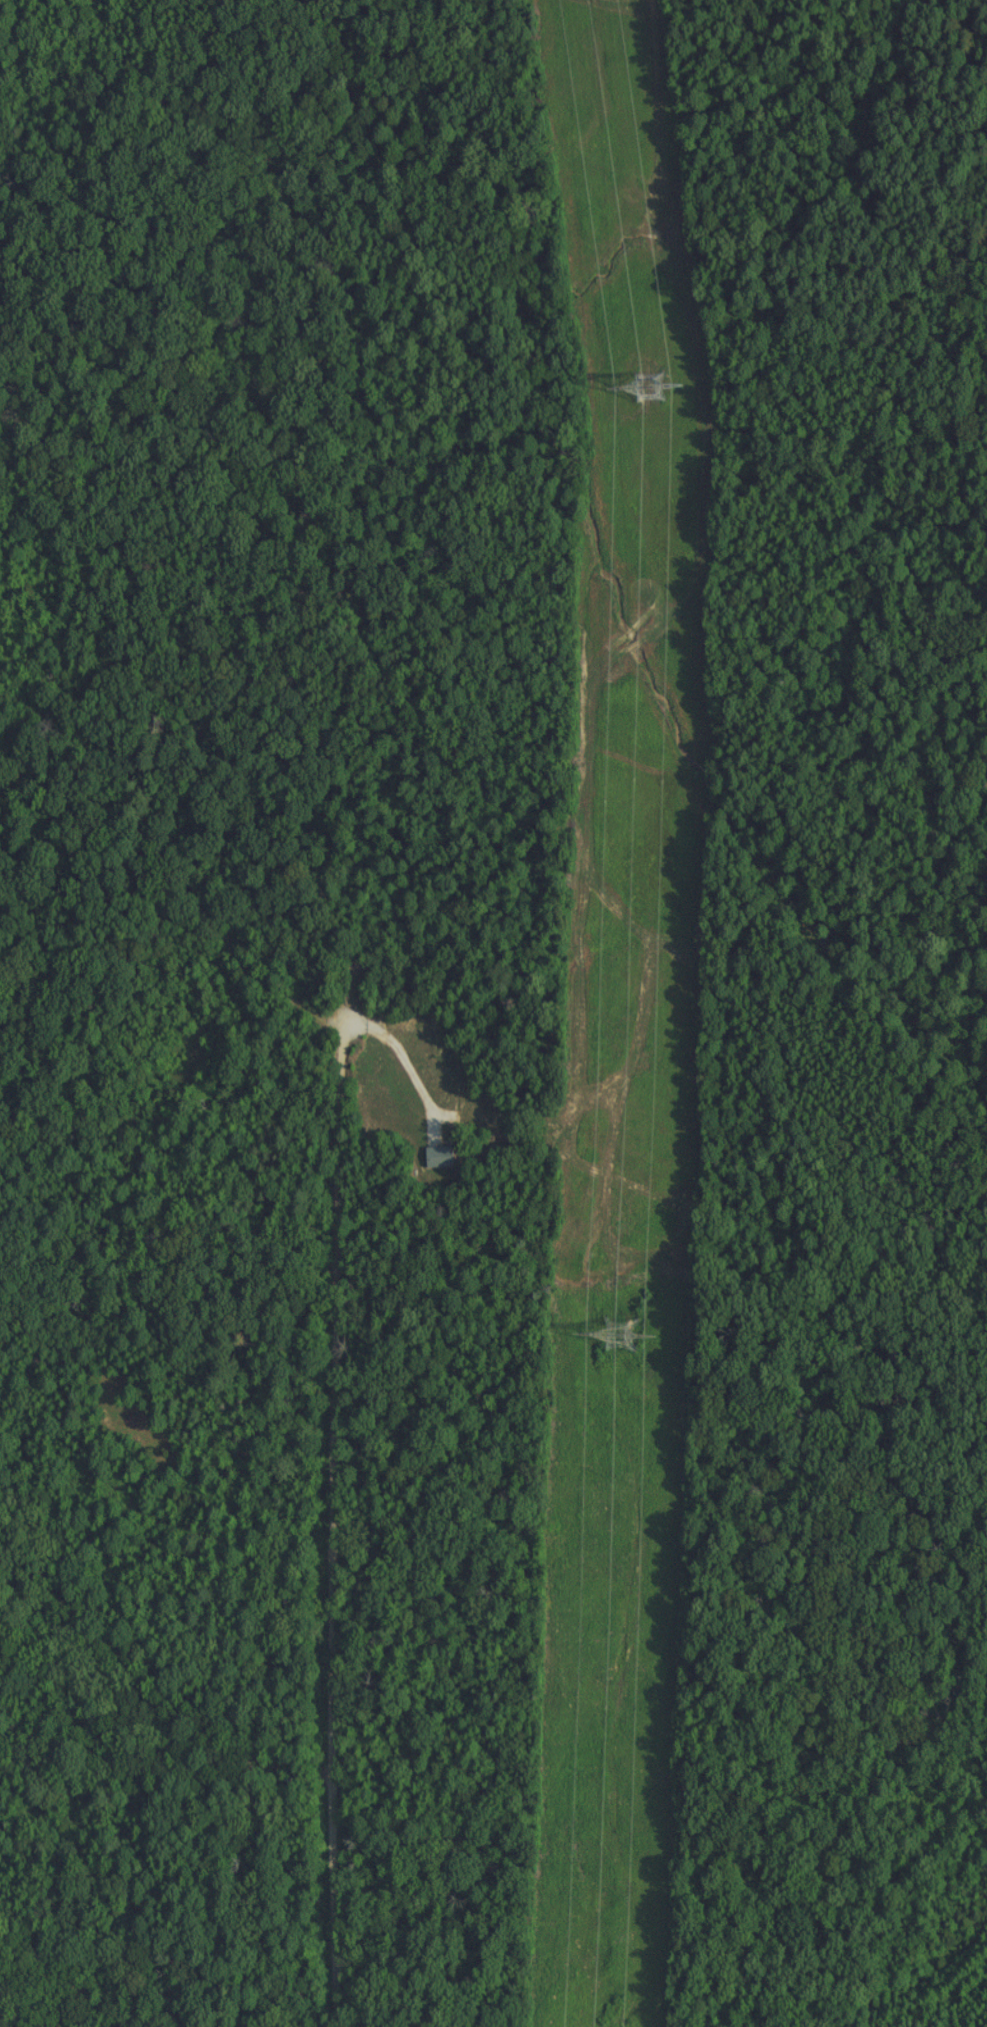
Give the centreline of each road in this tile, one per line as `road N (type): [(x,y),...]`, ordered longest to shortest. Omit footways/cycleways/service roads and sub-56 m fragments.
road 1 (residential): [(335,2026),(332,881)]

